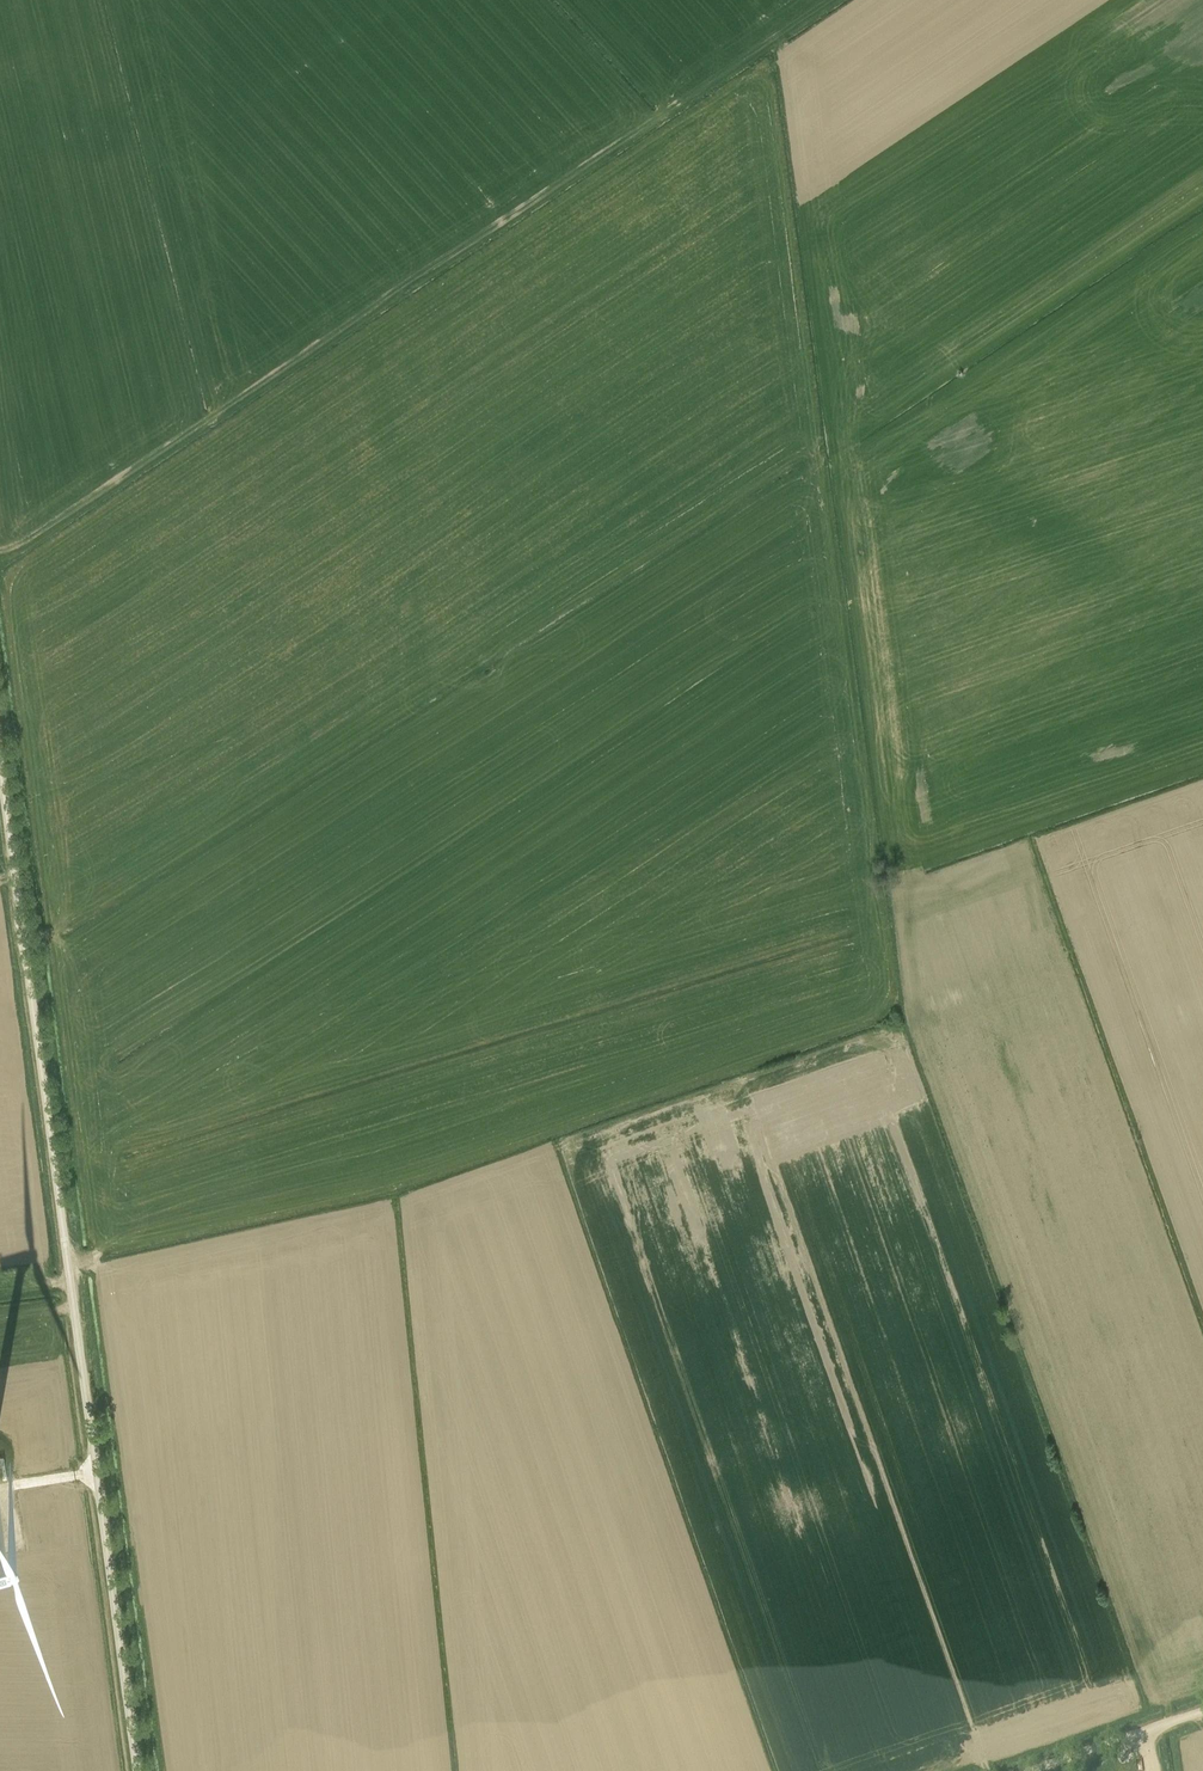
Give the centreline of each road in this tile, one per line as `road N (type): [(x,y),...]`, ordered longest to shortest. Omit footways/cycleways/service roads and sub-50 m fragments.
road 1 (unclassified): [(136,1770),(0,784)]
road 2 (unclassified): [(1032,1770),(1202,1712)]

